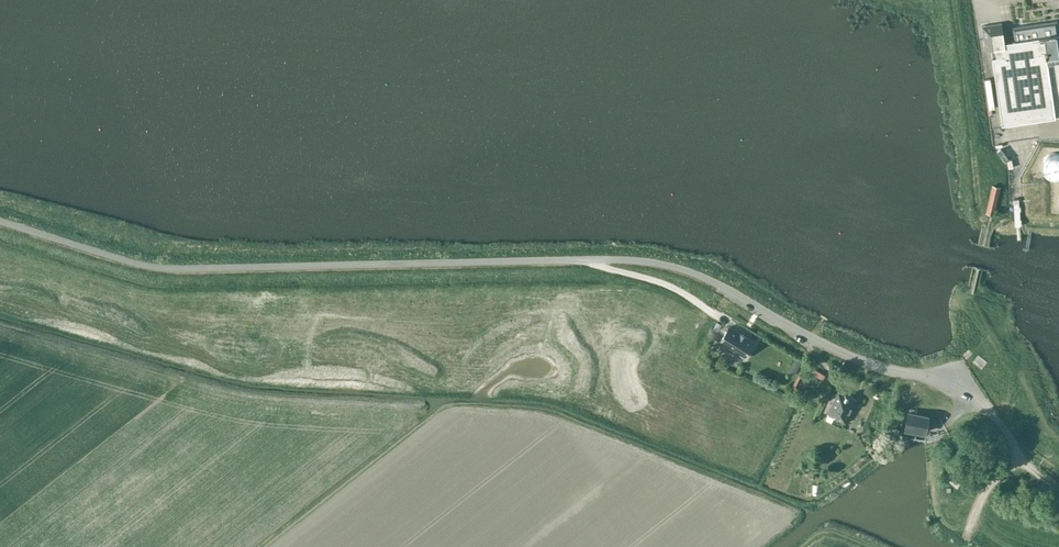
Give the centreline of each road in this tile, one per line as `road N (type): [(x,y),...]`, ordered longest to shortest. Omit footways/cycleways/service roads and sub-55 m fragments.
road 1 (unclassified): [(0,221),(125,260),(180,268),(662,263),(705,278),(826,345),(949,388)]

